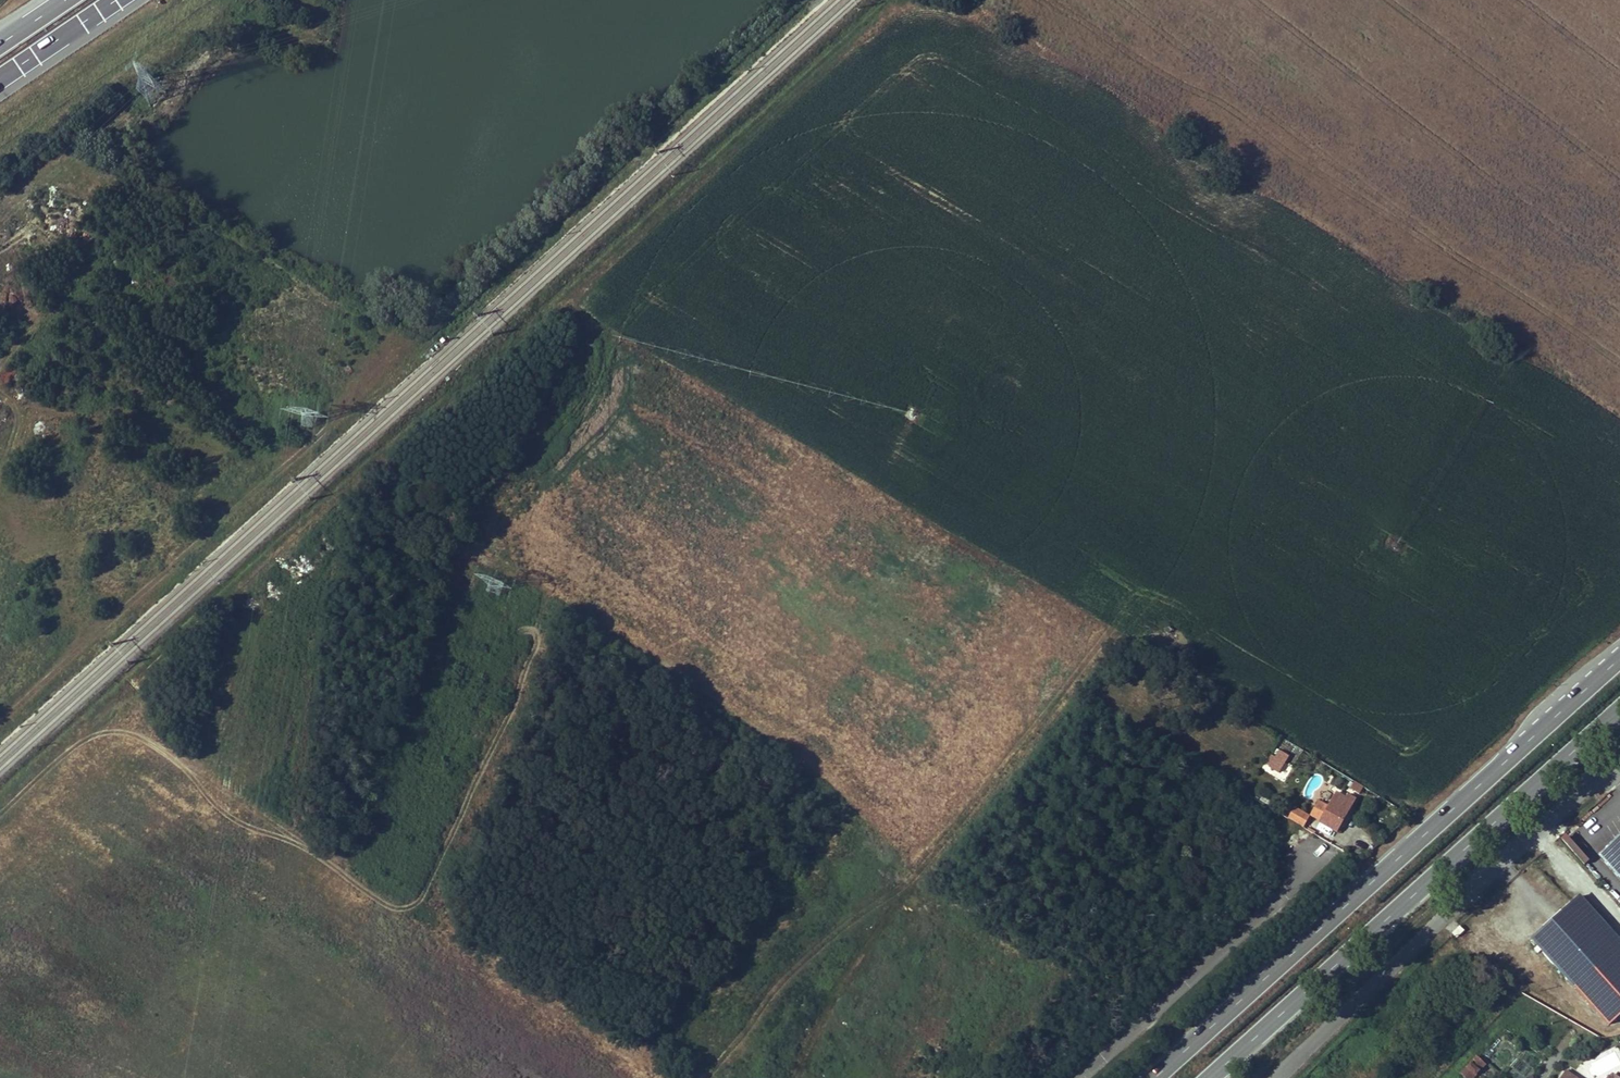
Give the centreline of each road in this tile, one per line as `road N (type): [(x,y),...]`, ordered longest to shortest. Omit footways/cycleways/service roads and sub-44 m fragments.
road 1 (primary): [(1619,656),(1152,1077)]
road 2 (primary): [(1199,1077),(1619,697)]
road 3 (unclassified): [(1278,1077),(1619,763)]
road 4 (unclassified): [(1074,1077),(1321,856)]
road 5 (motorway): [(0,80),(122,0)]

